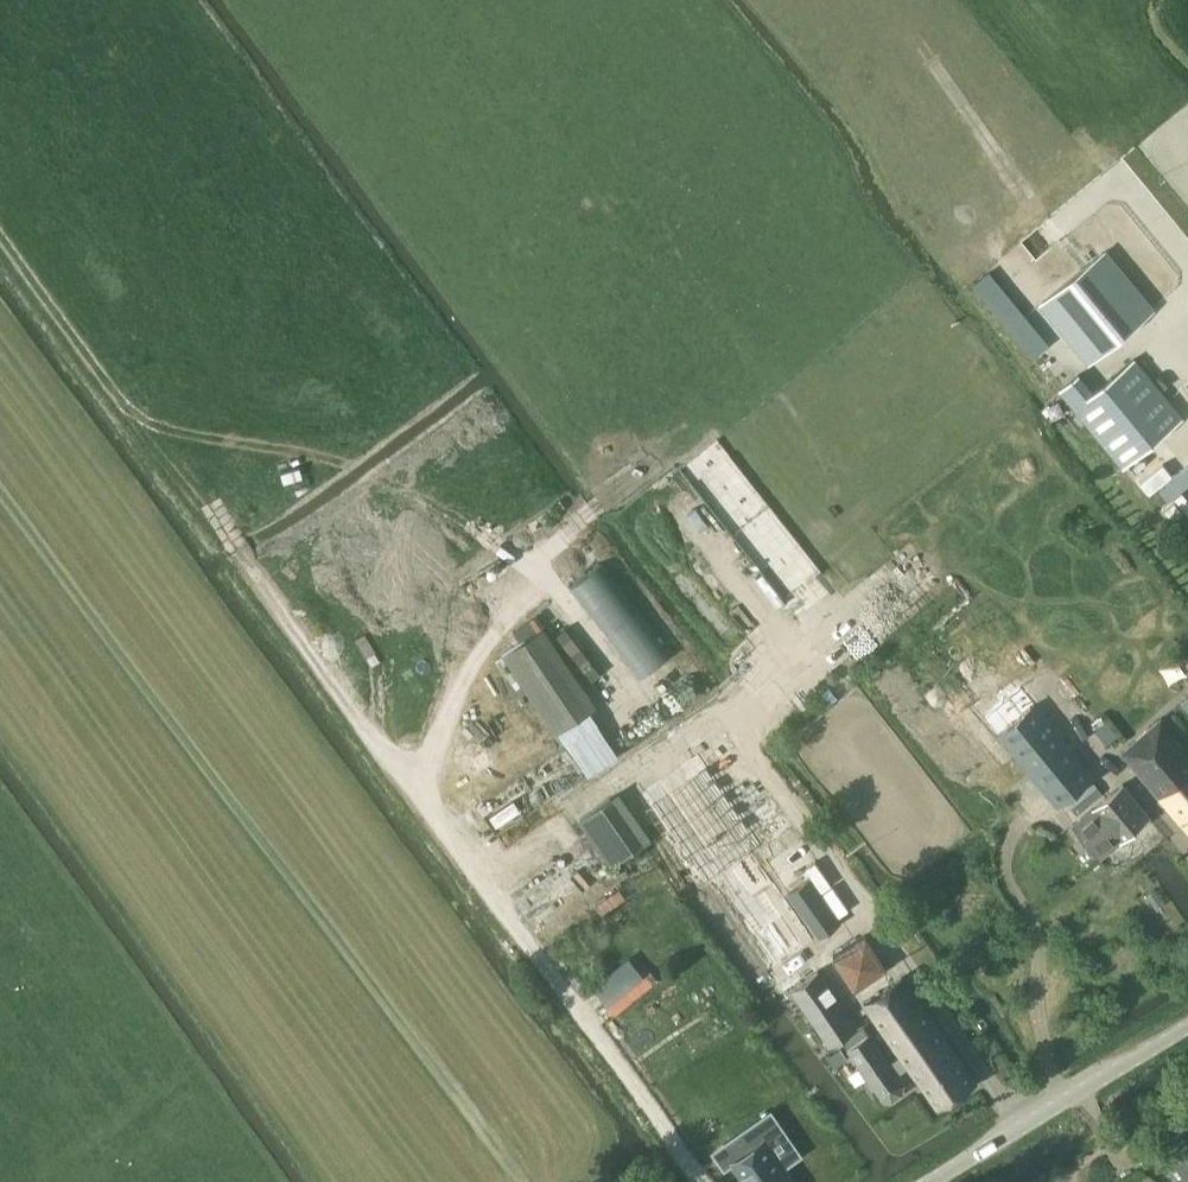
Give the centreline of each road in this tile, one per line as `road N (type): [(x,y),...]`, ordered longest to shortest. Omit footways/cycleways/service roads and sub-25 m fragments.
road 1 (track): [(1023,1127),(723,714),(676,743),(538,596),(382,505),(143,446),(0,253)]
road 2 (unclassified): [(931,1181),(1187,1026)]

